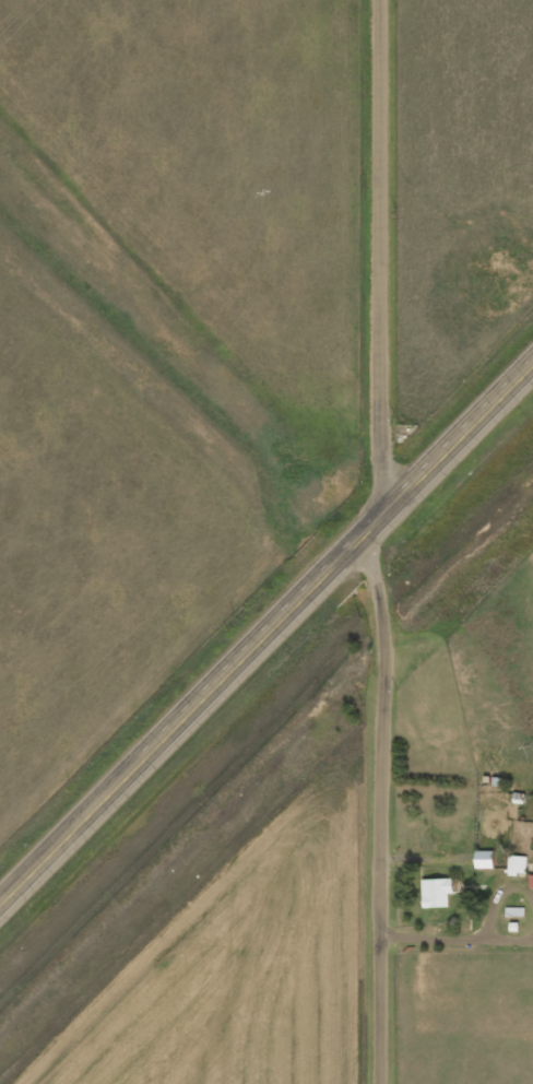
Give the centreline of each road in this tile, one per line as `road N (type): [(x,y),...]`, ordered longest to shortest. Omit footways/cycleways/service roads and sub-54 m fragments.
road 1 (residential): [(386,1083),(387,636),(374,531),(382,464),(383,0)]
road 2 (primary): [(0,906),(532,370)]

